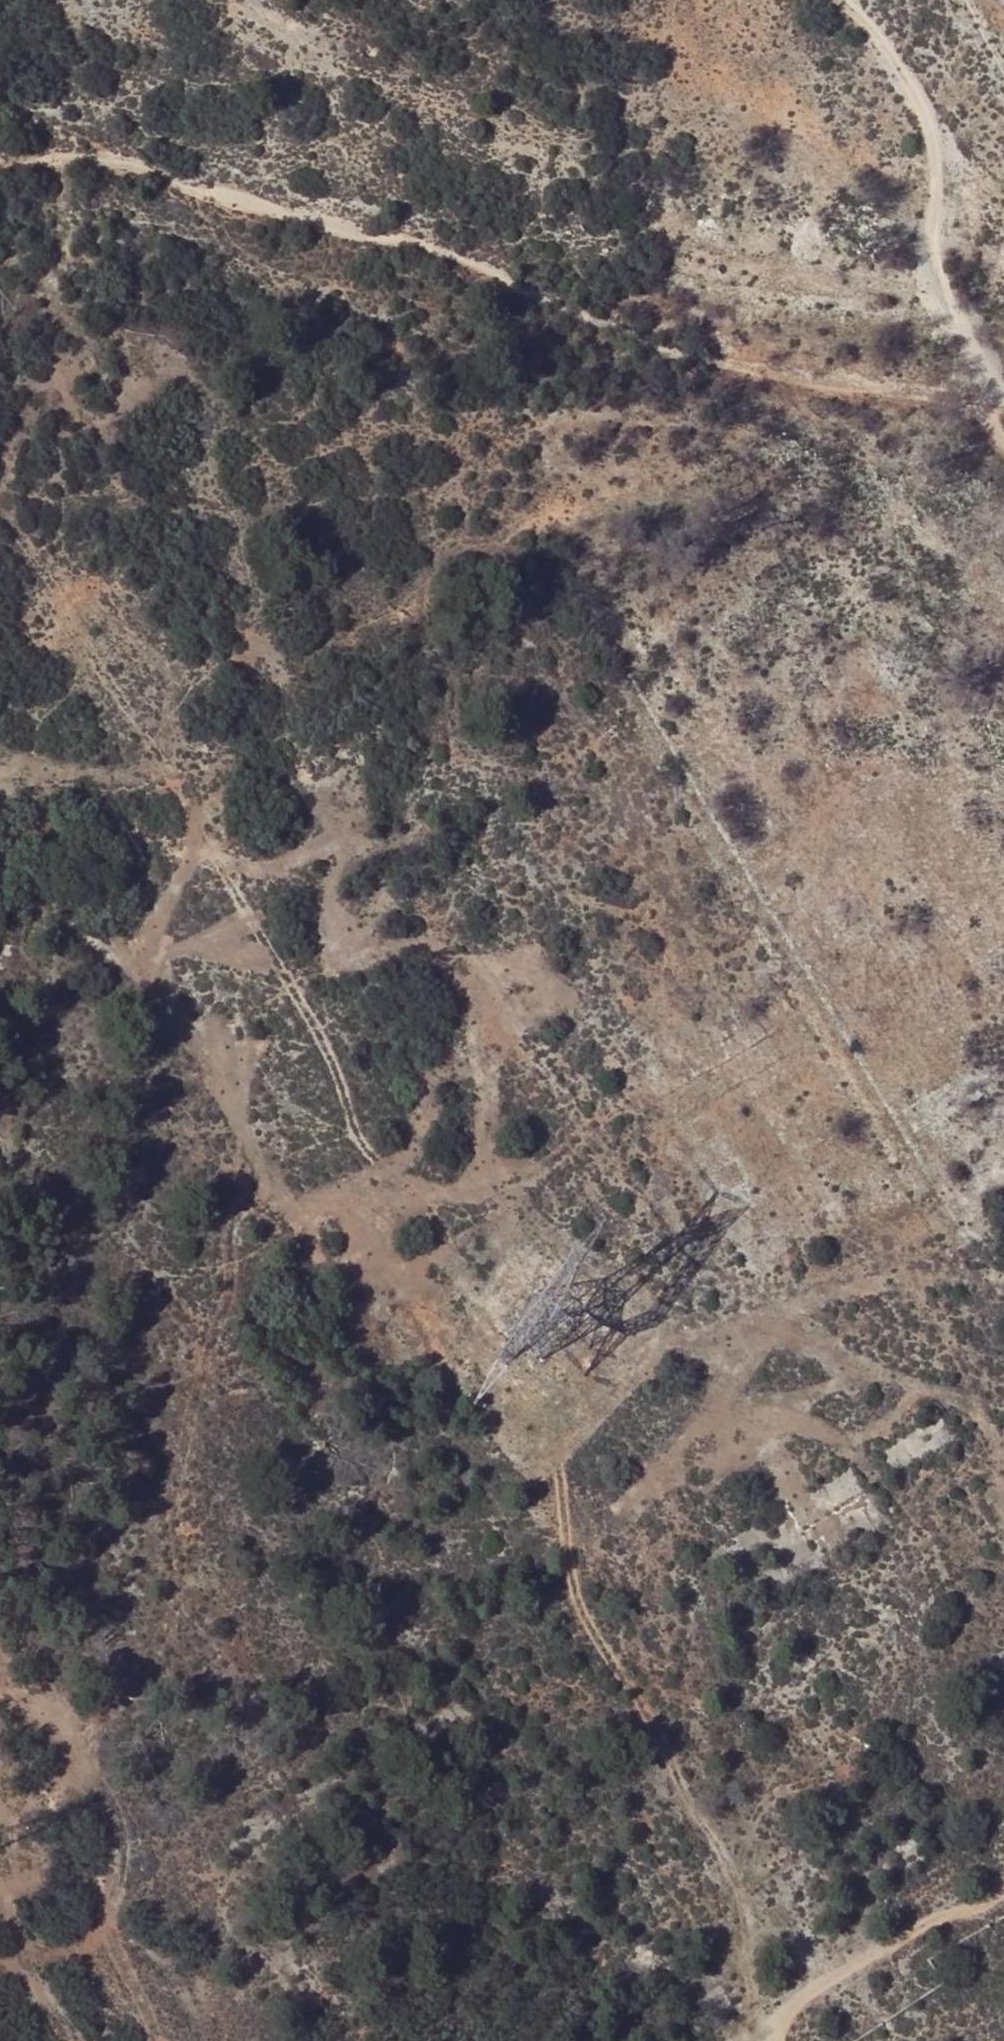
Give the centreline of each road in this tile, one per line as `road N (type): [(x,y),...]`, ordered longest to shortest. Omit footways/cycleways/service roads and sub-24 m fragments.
road 1 (track): [(841,0),(918,95),(944,170),(931,252),(1003,398)]
road 2 (track): [(774,2040),(785,2007),(842,1960),(1003,1887)]

